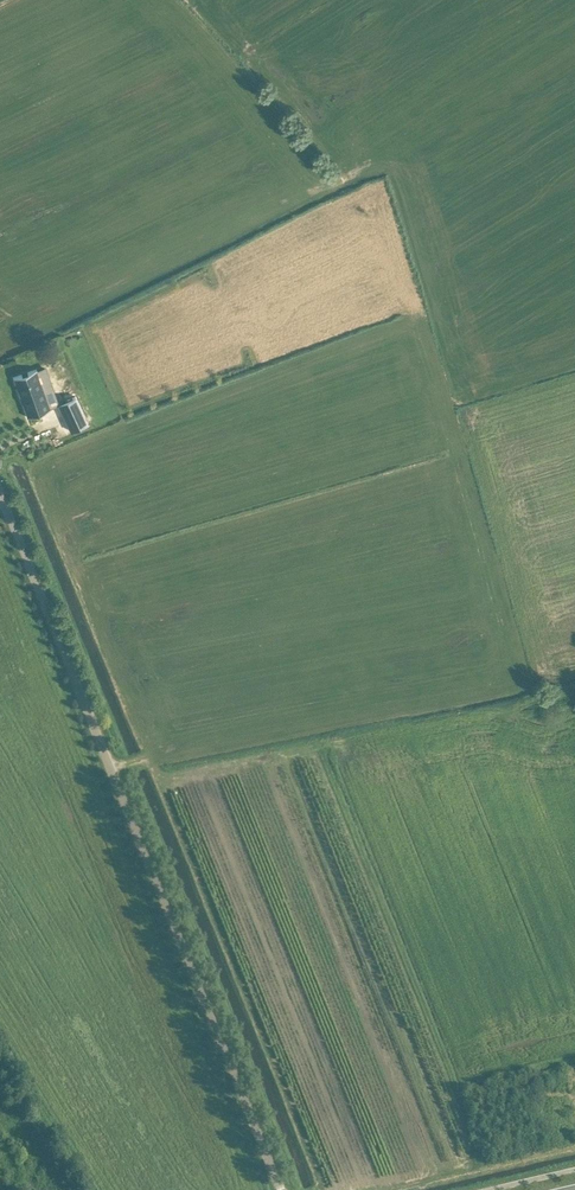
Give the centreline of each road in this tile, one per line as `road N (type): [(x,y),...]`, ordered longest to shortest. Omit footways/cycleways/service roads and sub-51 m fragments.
road 1 (unclassified): [(110,767),(525,678),(530,667),(420,308)]
road 2 (unclassified): [(280,1189),(110,767)]
road 3 (unclassified): [(110,767),(0,493)]

